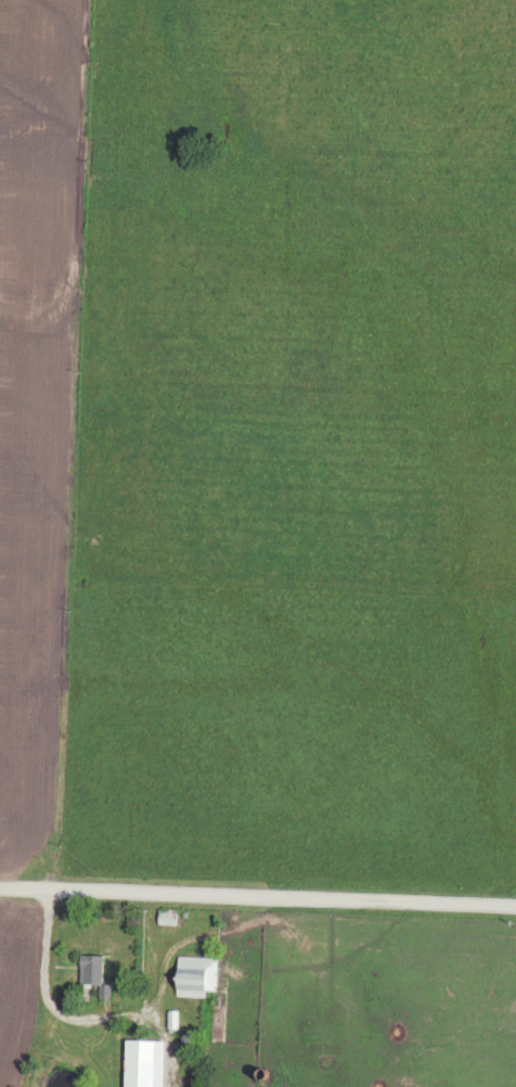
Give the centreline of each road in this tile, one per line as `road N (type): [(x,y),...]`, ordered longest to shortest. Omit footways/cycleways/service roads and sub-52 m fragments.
road 1 (residential): [(515,906),(0,891)]

